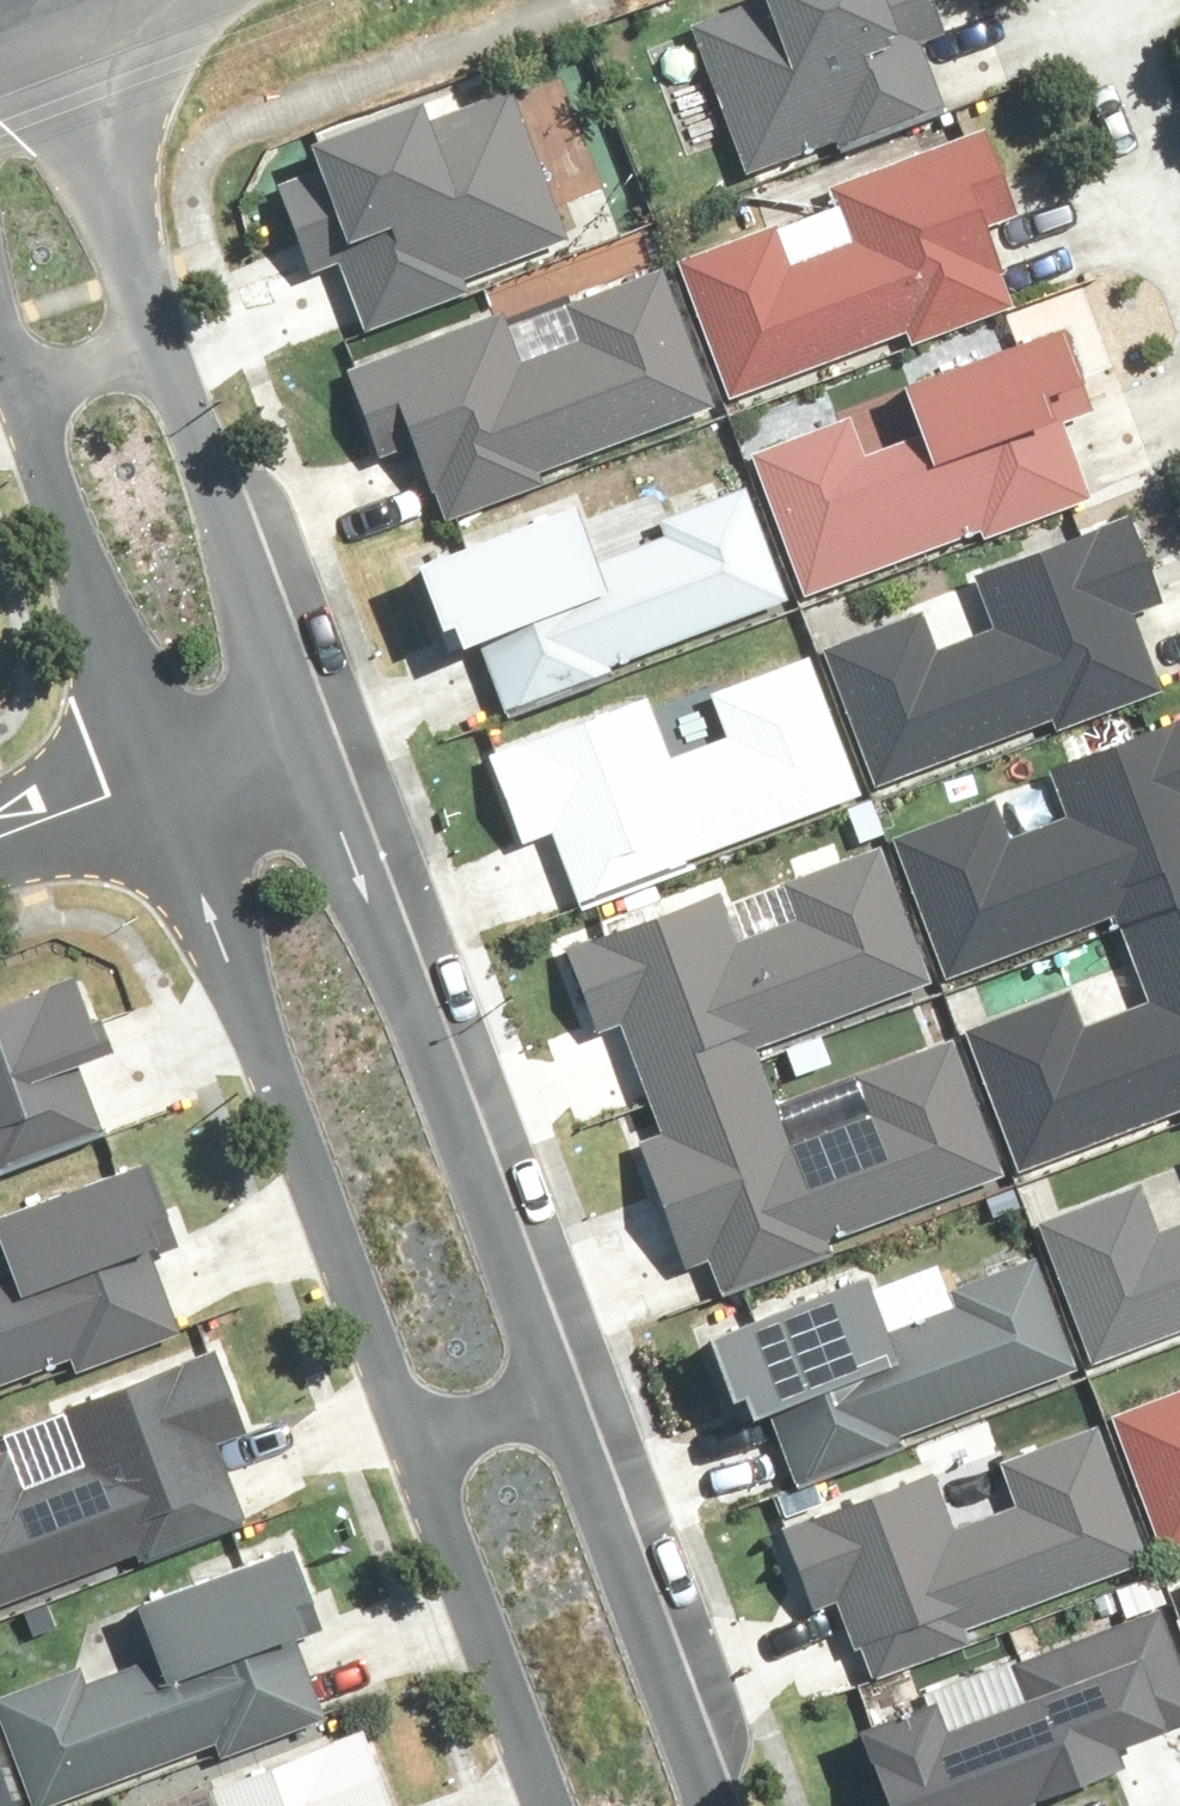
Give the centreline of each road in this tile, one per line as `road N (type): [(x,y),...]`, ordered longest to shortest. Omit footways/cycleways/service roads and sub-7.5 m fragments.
road 1 (residential): [(305,752),(555,1388)]
road 2 (residential): [(417,1444),(183,808)]
road 3 (residential): [(183,808),(18,382)]
road 4 (residential): [(555,1388),(724,1805)]
road 5 (residential): [(175,328),(305,752)]
road 6 (residential): [(550,1805),(417,1444)]
road 7 (residential): [(57,0),(175,328)]
road 8 (residential): [(0,875),(183,808)]
road 9 (residential): [(18,382),(175,328)]
road 10 (residential): [(555,1388),(417,1444)]
road 11 (residential): [(183,808),(305,752)]

